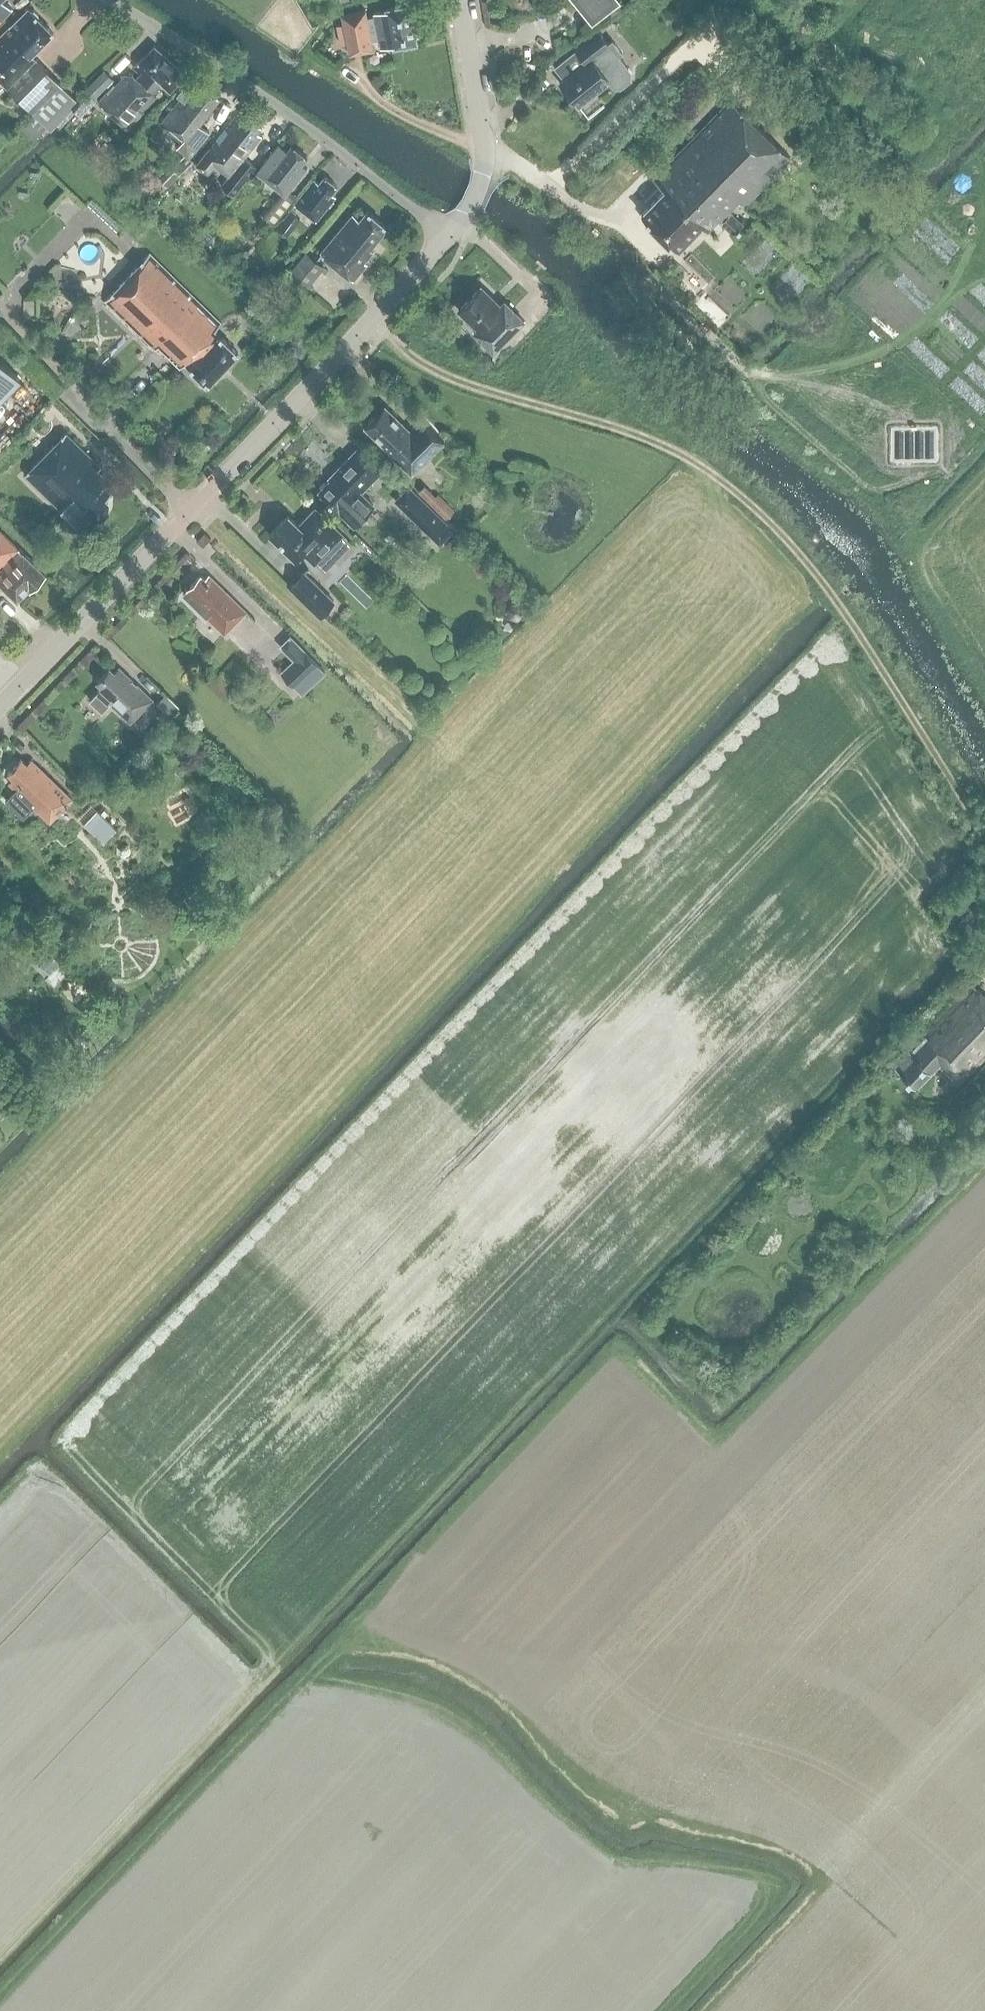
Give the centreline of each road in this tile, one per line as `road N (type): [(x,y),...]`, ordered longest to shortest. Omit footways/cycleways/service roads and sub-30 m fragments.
road 1 (track): [(984,840),(817,574),(743,497),(646,439),(432,367),(371,323)]
road 2 (tertiary): [(0,705),(450,238)]
road 3 (residential): [(450,238),(258,94),(111,0)]
road 4 (tertiary): [(450,238),(479,192),(485,159),(458,0)]

